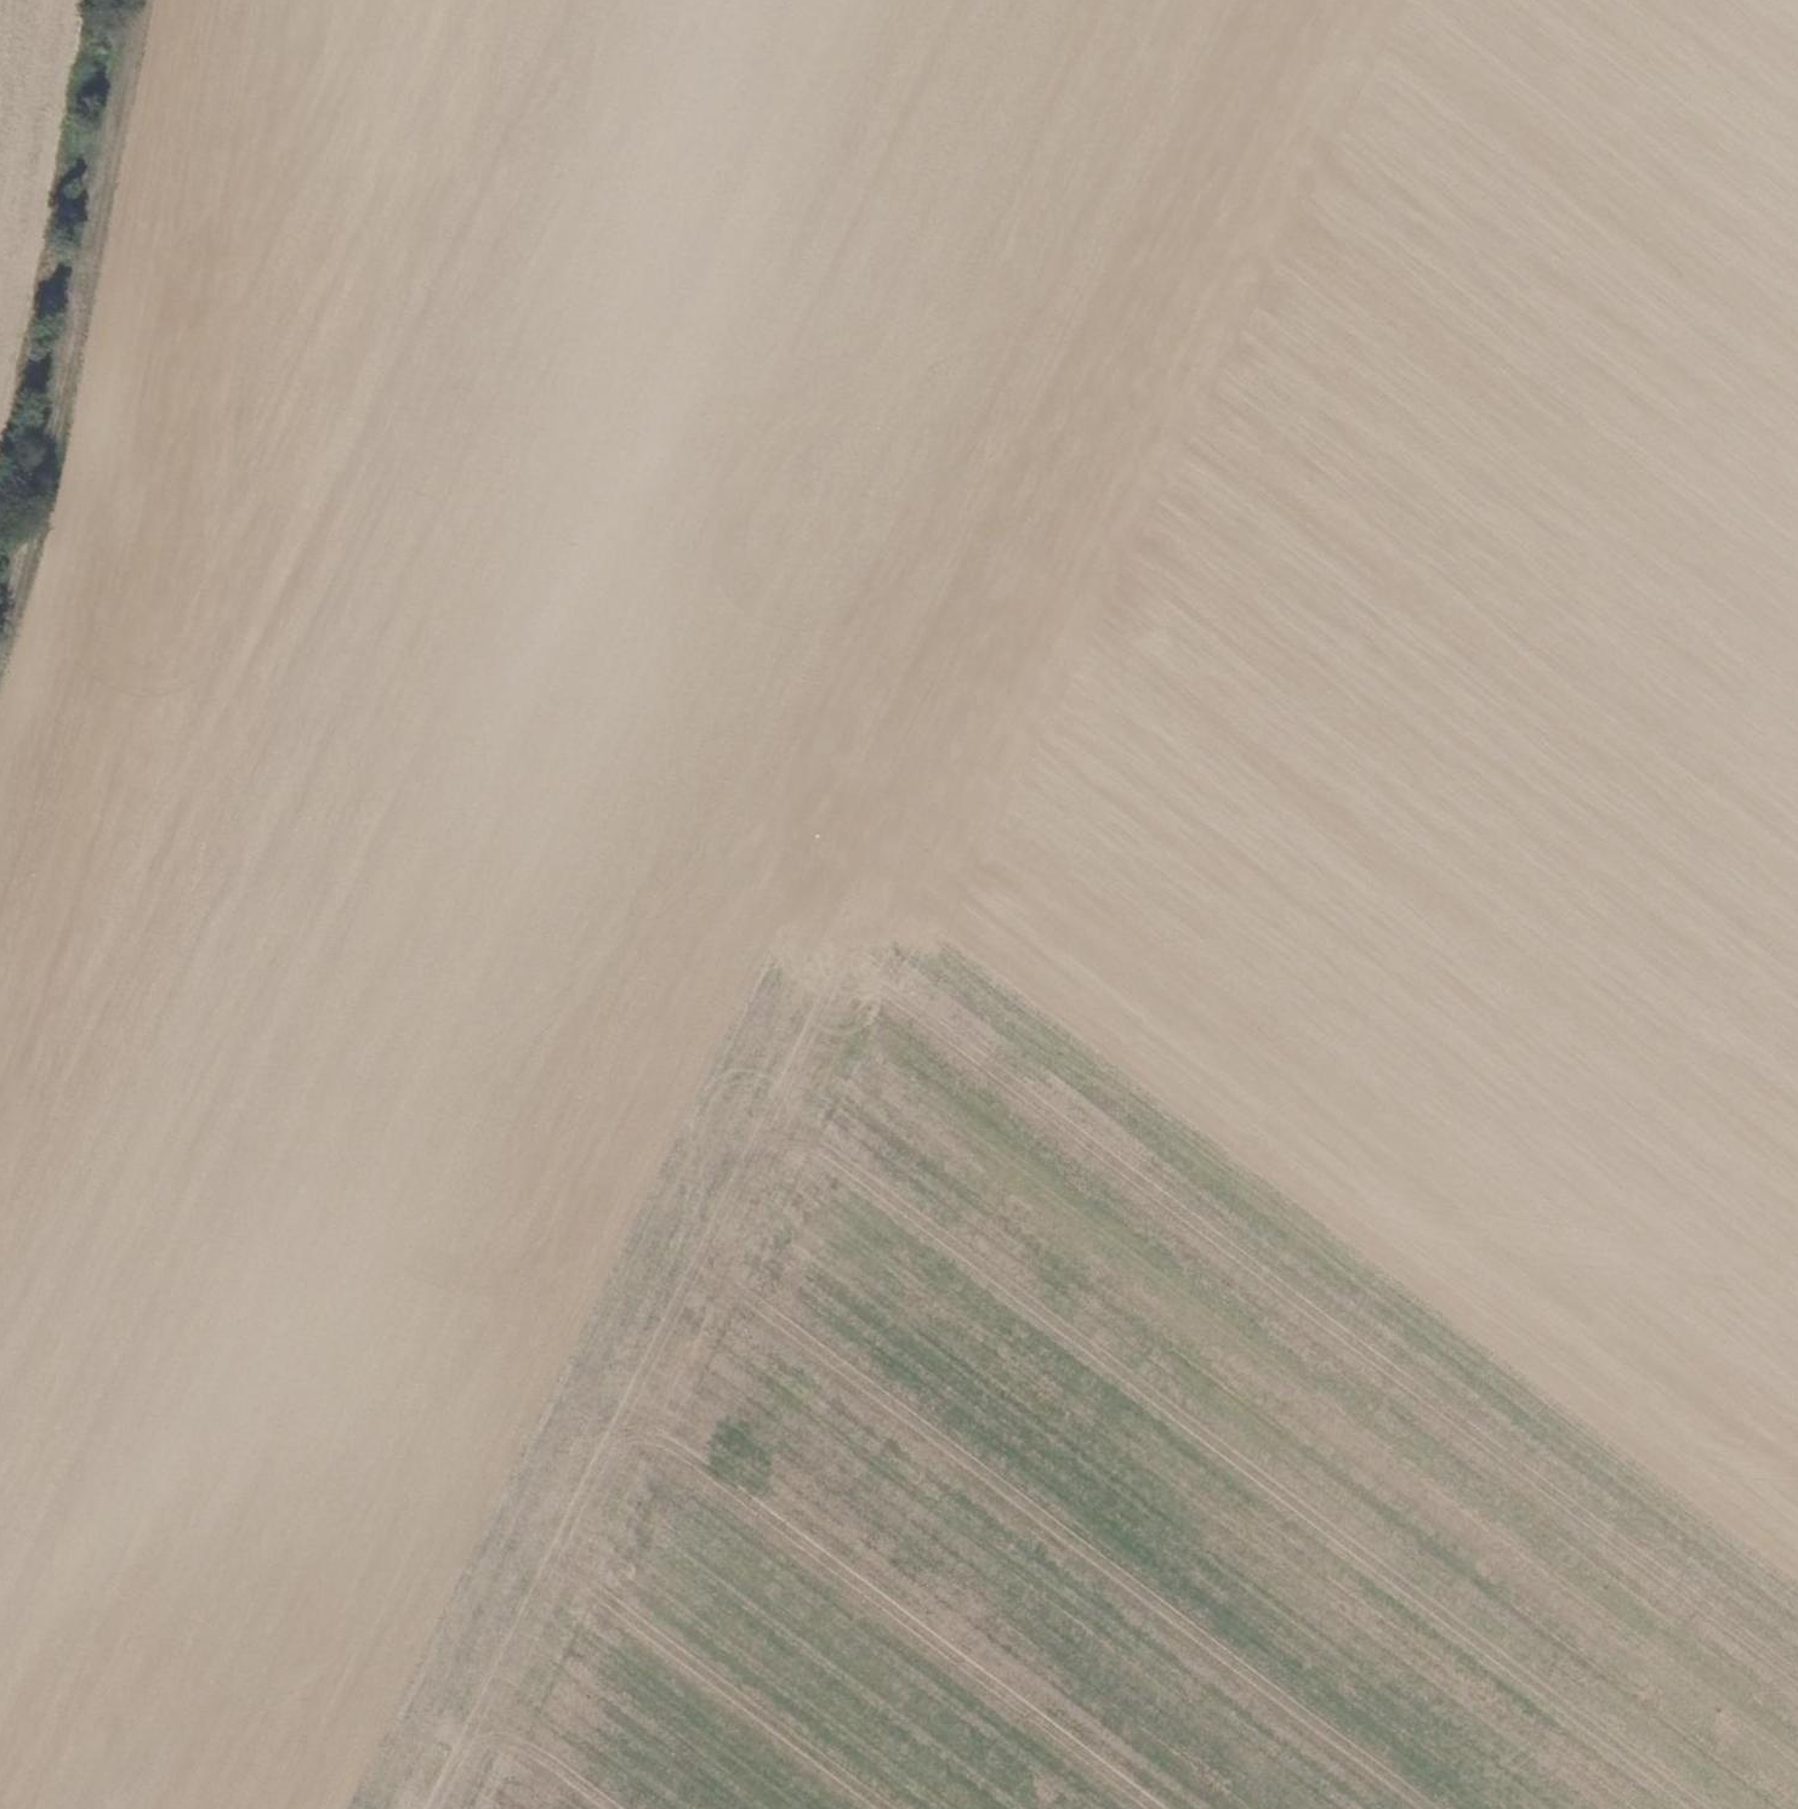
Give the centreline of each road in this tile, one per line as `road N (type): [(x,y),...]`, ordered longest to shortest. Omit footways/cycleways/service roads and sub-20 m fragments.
road 1 (track): [(0,635),(80,309),(134,0)]

